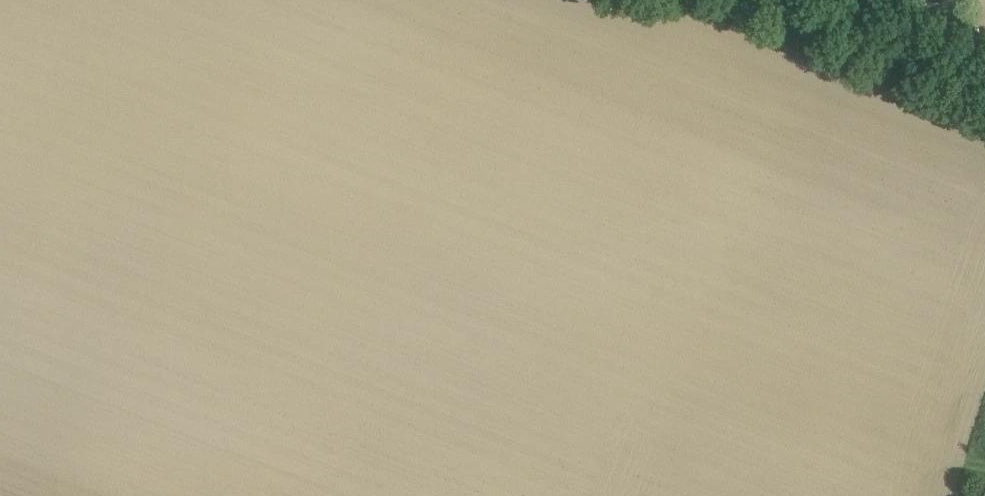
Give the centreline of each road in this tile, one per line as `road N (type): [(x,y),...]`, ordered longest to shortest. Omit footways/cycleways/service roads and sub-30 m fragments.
road 1 (unclassified): [(984,87),(763,0)]

